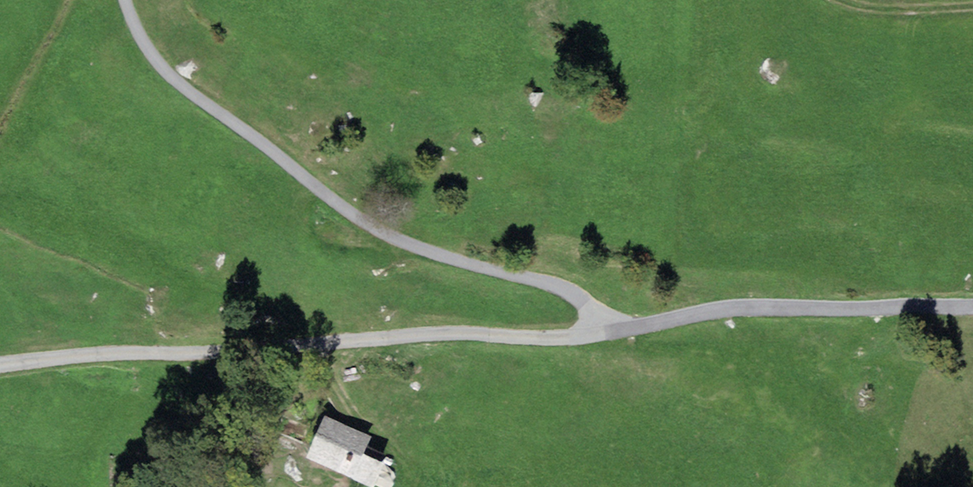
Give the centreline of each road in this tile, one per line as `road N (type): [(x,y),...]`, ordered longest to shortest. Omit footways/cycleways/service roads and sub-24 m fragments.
road 1 (residential): [(0,365),(428,334),(545,337),(737,307),(972,305)]
road 2 (track): [(129,0),(164,66),(405,242),(576,288),(624,328)]

